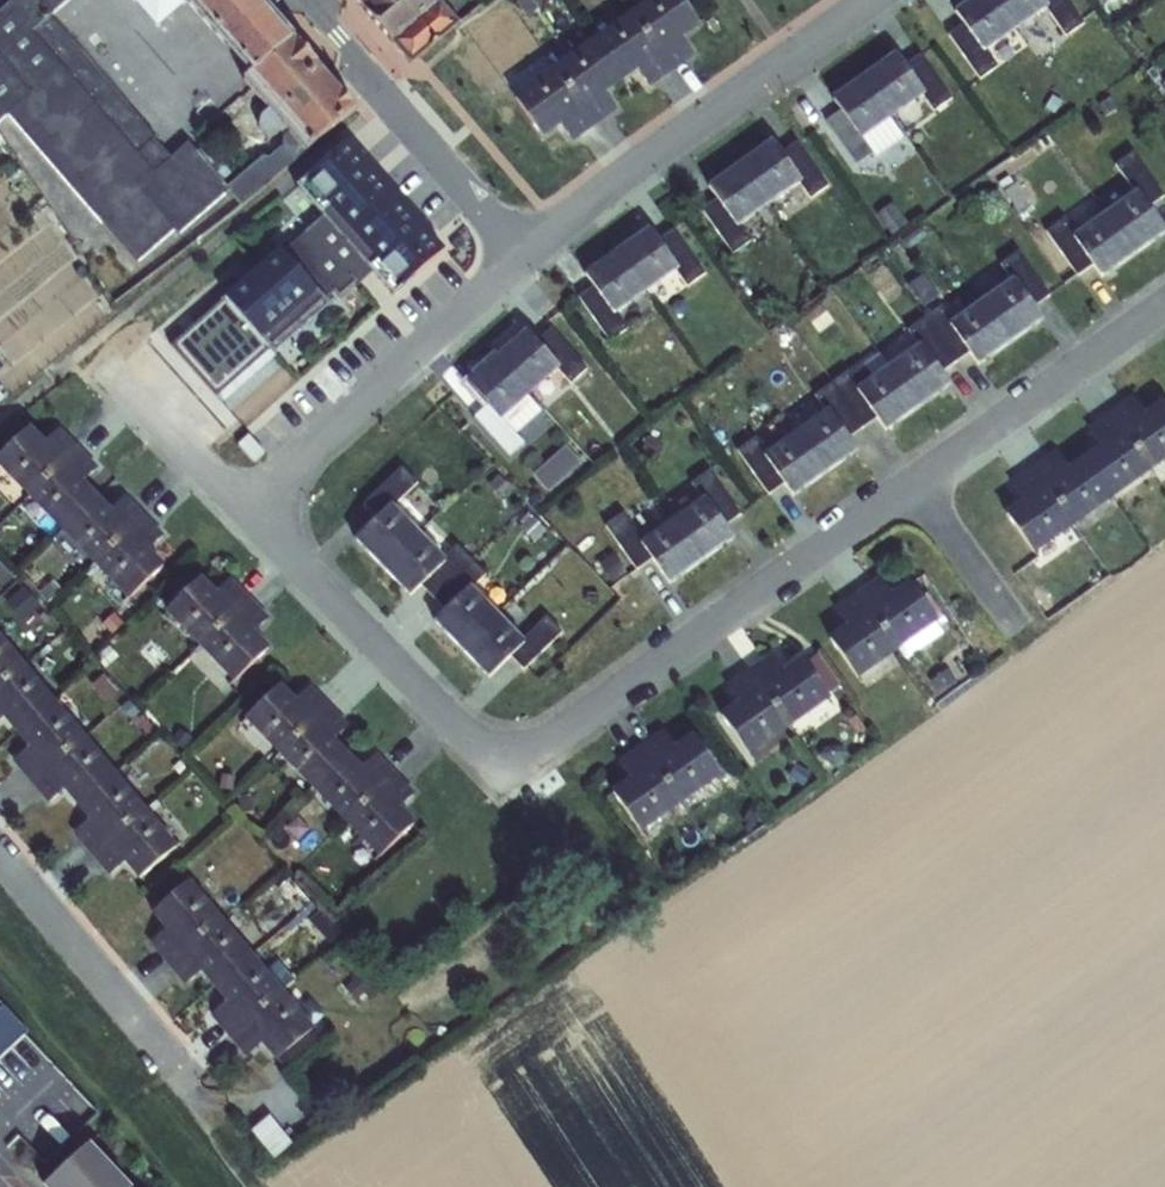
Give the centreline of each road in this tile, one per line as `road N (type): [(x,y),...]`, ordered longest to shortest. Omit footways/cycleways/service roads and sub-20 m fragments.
road 1 (residential): [(249,511),(471,736),(558,735),(913,479)]
road 2 (residential): [(870,0),(527,255)]
road 3 (residential): [(527,255),(249,511)]
road 4 (residential): [(306,0),(527,255)]
road 5 (residential): [(210,1106),(0,853)]
road 6 (residential): [(913,479),(1164,302)]
road 7 (residential): [(913,479),(1021,635)]
road 8 (residential): [(128,393),(249,511)]

